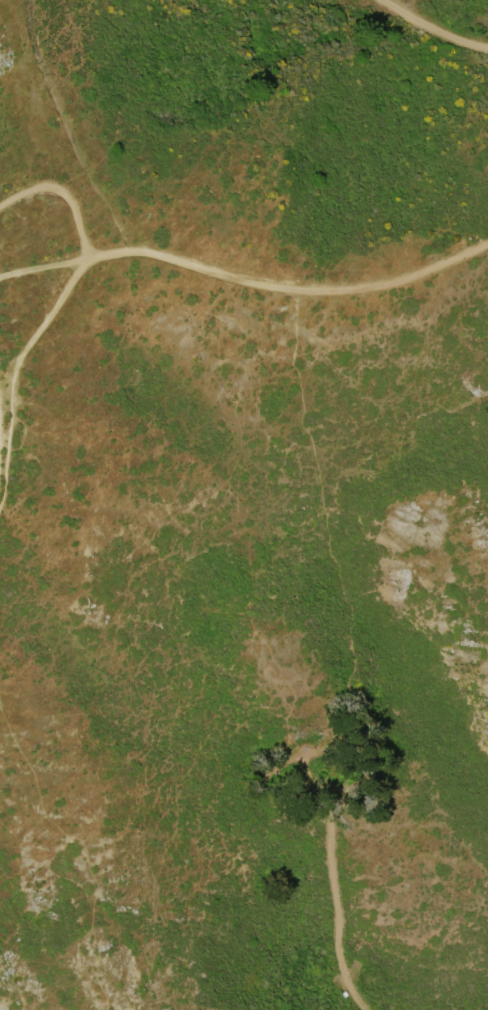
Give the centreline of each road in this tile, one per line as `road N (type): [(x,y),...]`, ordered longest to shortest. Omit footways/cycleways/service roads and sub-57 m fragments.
road 1 (track): [(142,252),(290,297),(367,297),(487,254)]
road 2 (track): [(0,208),(40,188),(57,189),(73,205),(88,263)]

